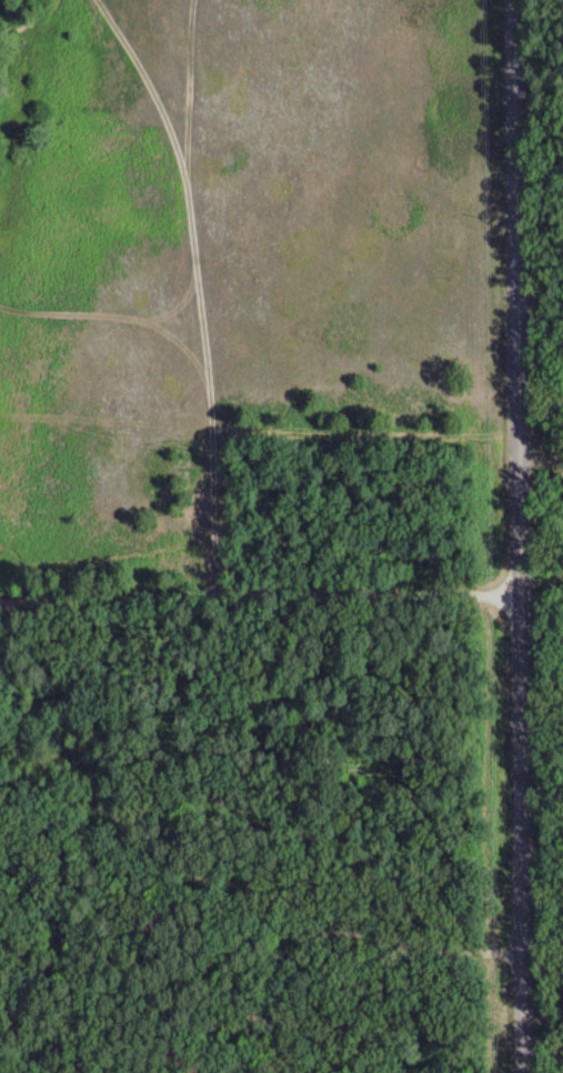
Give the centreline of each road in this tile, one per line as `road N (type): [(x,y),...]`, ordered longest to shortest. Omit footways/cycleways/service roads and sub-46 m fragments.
road 1 (tertiary): [(525,601),(516,0)]
road 2 (residential): [(525,601),(0,601)]
road 3 (tertiary): [(526,1072),(525,601)]

